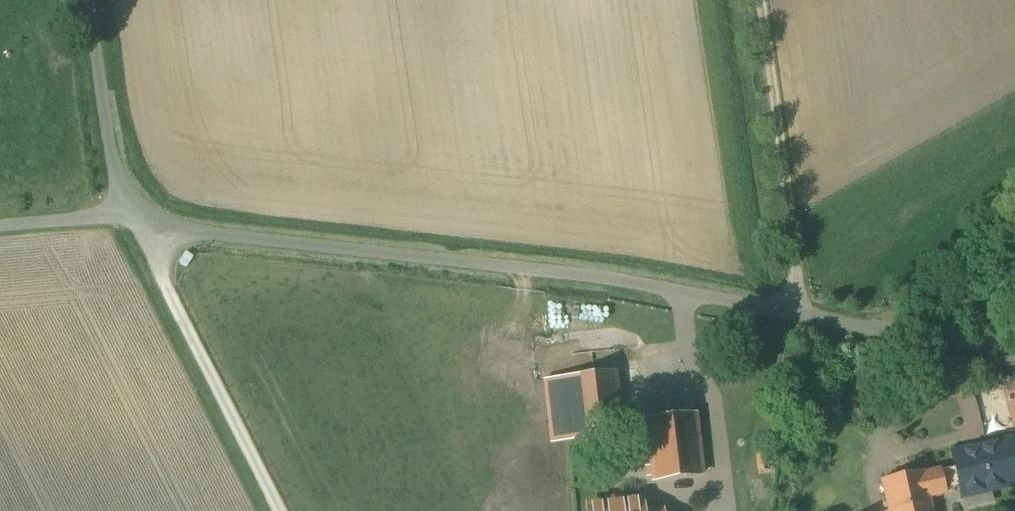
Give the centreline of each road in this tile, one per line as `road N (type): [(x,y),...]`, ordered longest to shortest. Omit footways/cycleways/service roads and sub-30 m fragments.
road 1 (unclassified): [(1014,360),(622,284),(197,235),(137,220)]
road 2 (unclassified): [(137,220),(283,510)]
road 3 (track): [(759,0),(798,260),(795,318)]
road 4 (unclassified): [(96,0),(137,220)]
road 5 (unclassified): [(137,220),(0,231)]

